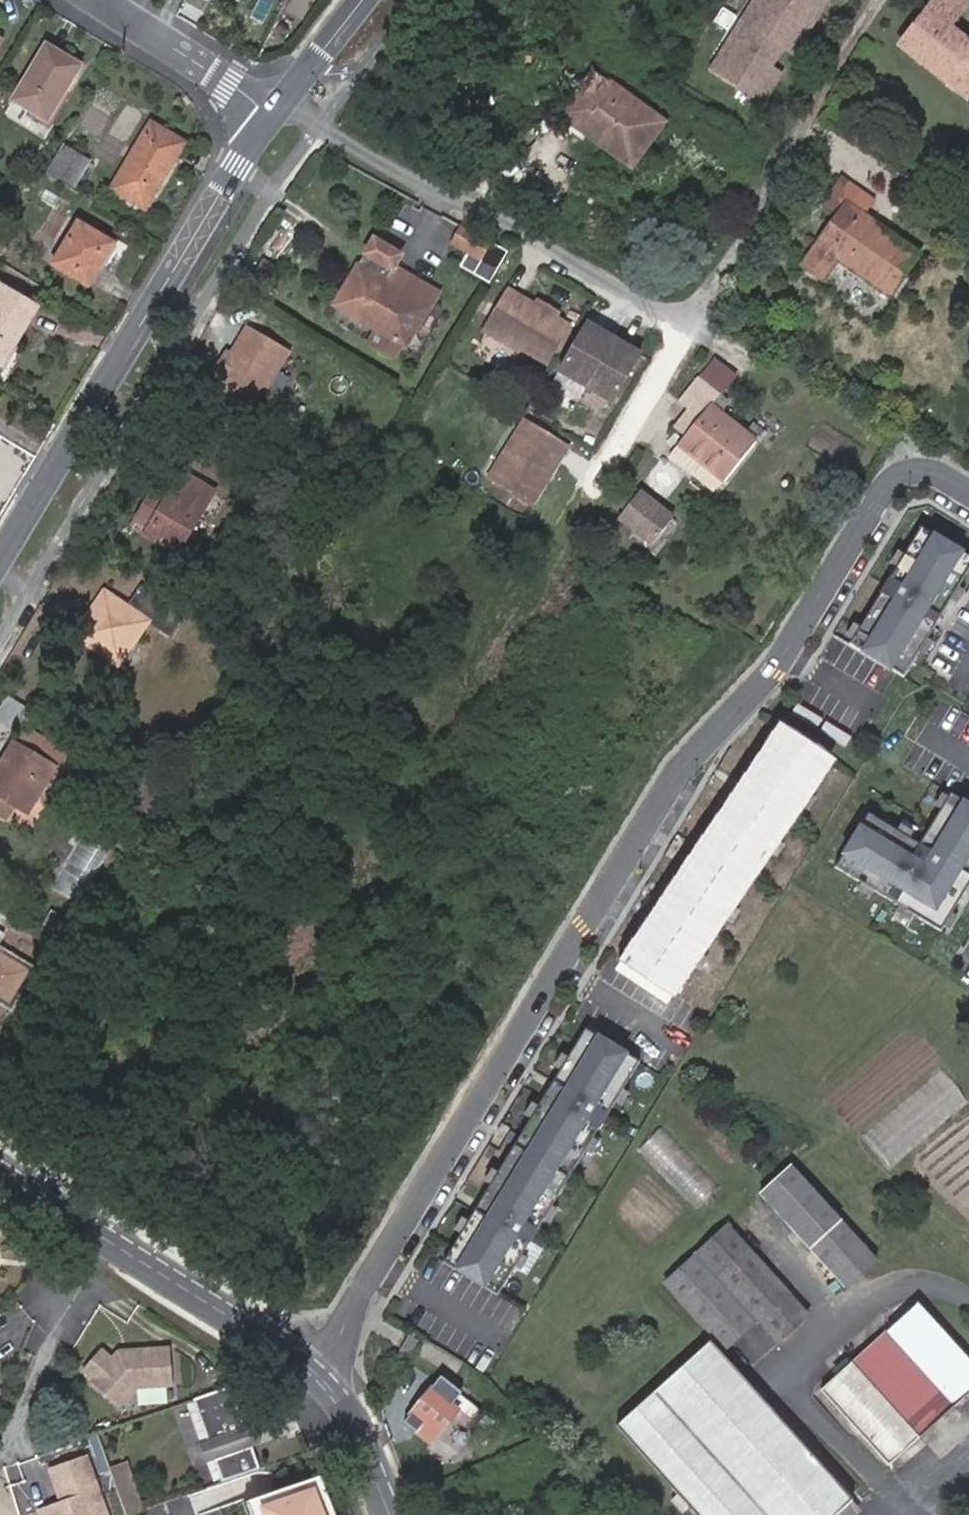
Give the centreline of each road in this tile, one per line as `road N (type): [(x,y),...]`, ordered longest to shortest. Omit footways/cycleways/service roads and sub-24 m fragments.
road 1 (residential): [(319,1368),(682,770),(778,668),(892,477),(924,469),(968,495)]
road 2 (residential): [(271,117),(0,558)]
road 3 (residential): [(271,117),(293,112),(685,324)]
road 4 (residential): [(0,1168),(319,1368)]
road 5 (residential): [(271,117),(97,0)]
road 6 (residential): [(319,1368),(350,1406),(393,1514)]
road 7 (residential): [(363,0),(271,117)]

